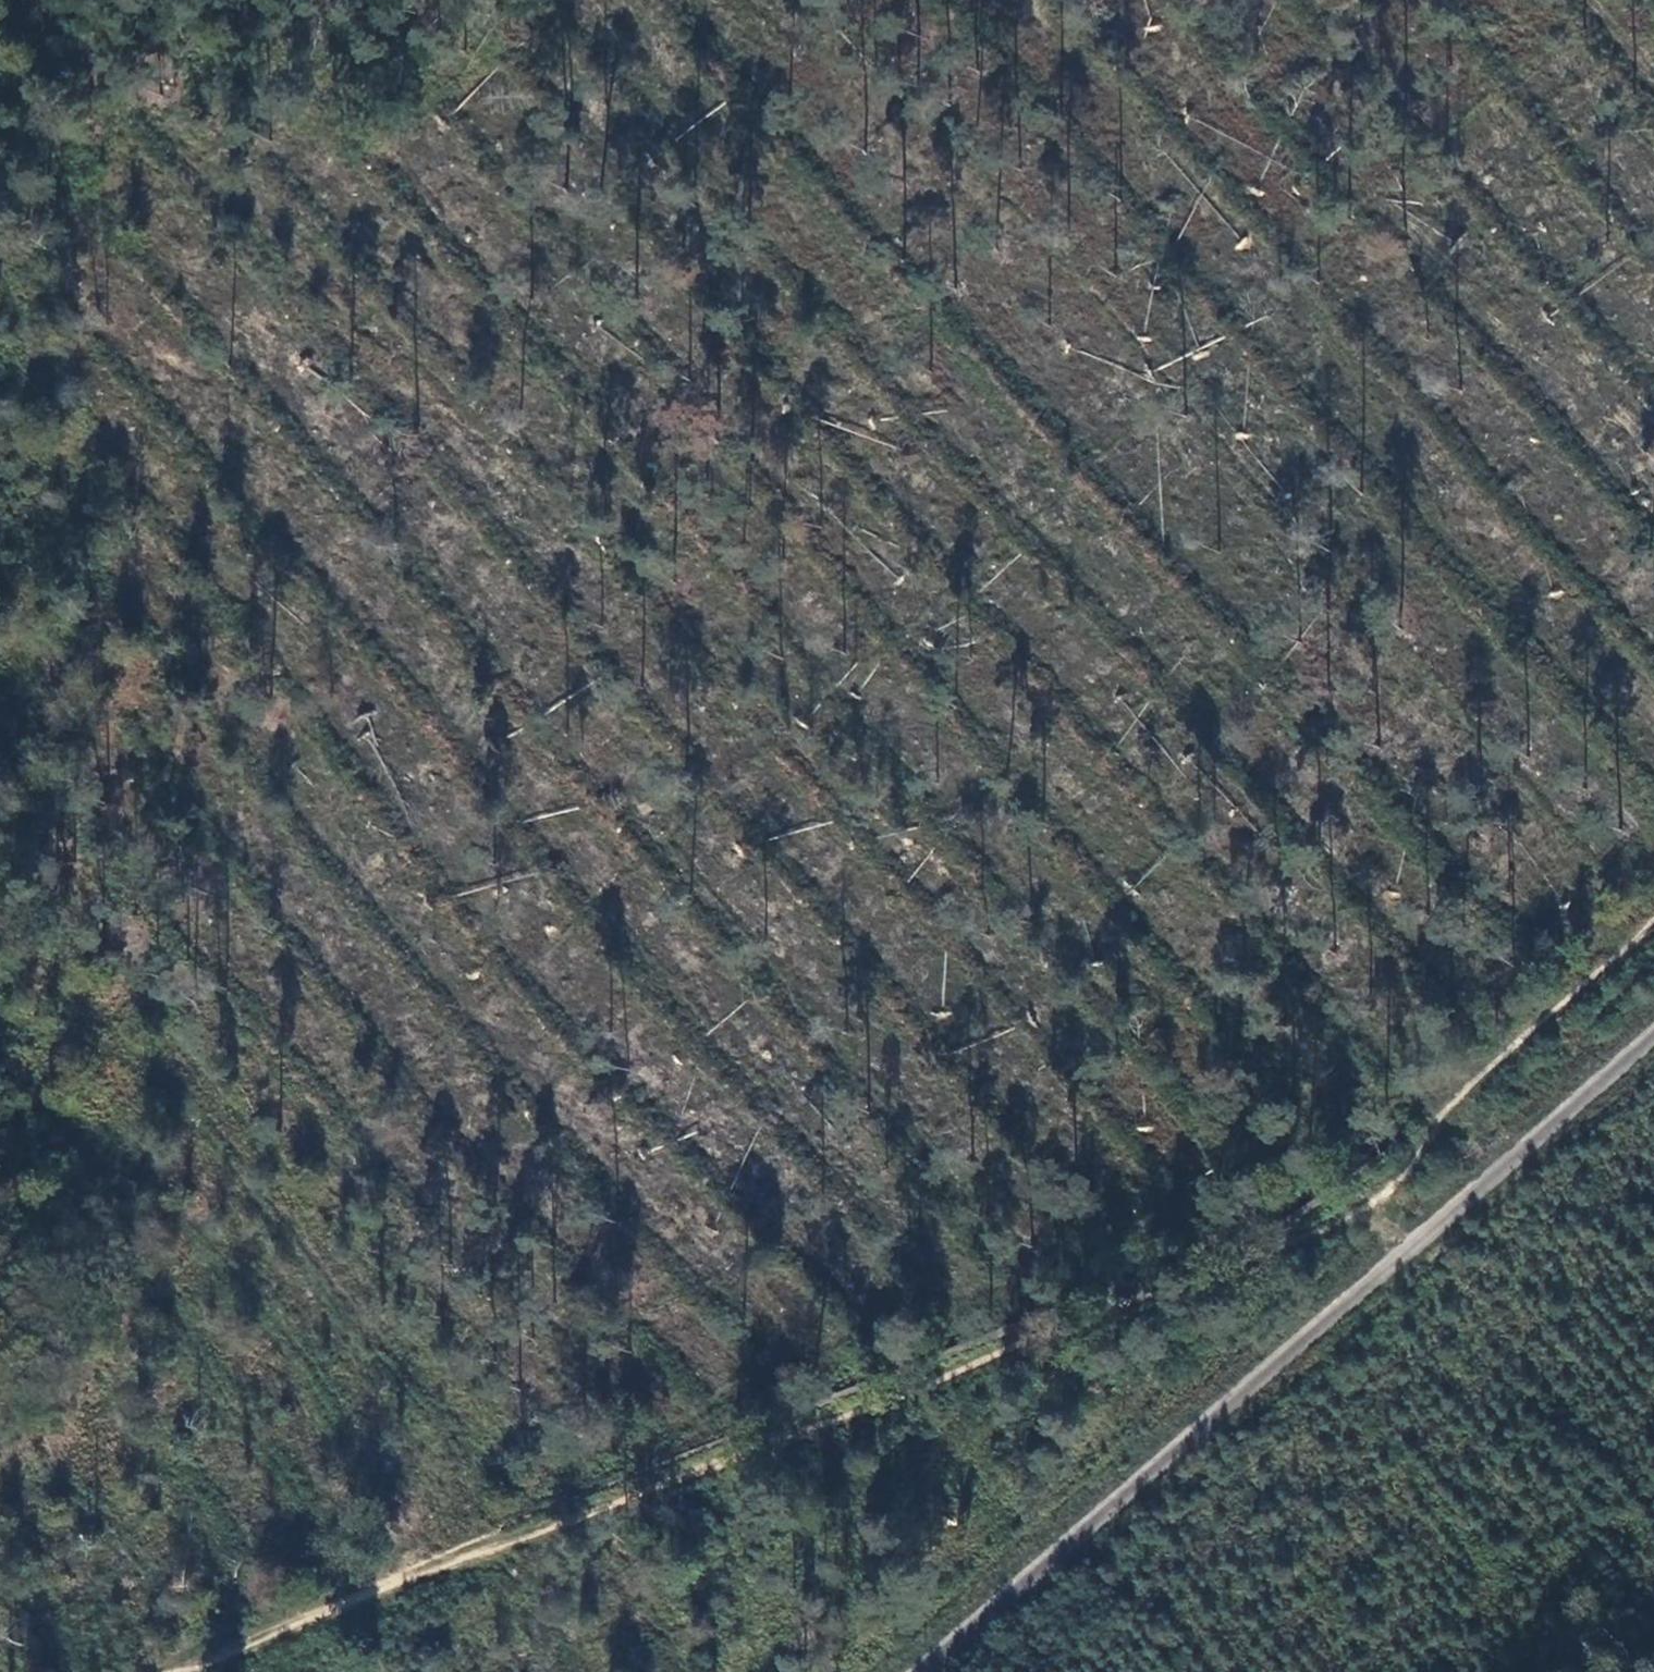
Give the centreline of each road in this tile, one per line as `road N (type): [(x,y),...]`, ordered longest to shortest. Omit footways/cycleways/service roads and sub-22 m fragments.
road 1 (track): [(920,1671),(1411,1246)]
road 2 (track): [(1411,1246),(1653,1034)]

